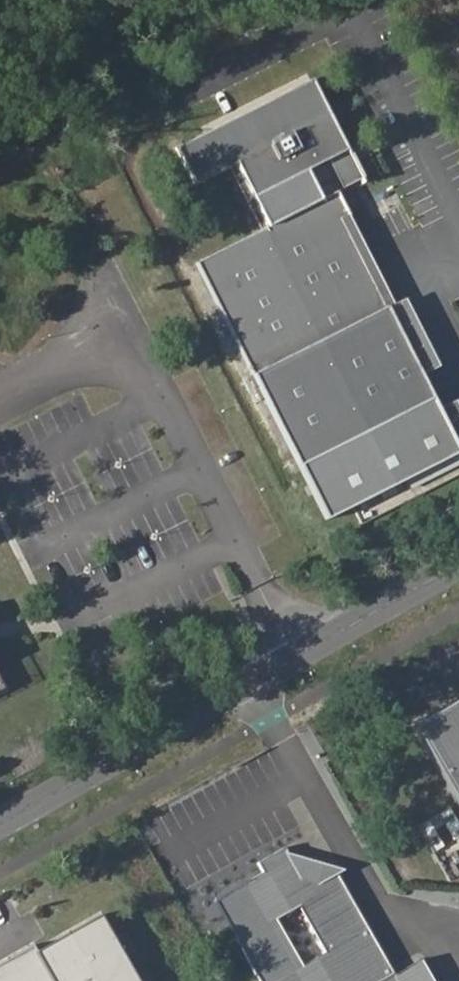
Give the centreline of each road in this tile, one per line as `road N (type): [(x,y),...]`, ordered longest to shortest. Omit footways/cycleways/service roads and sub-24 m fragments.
road 1 (tertiary): [(458,559),(0,818)]

